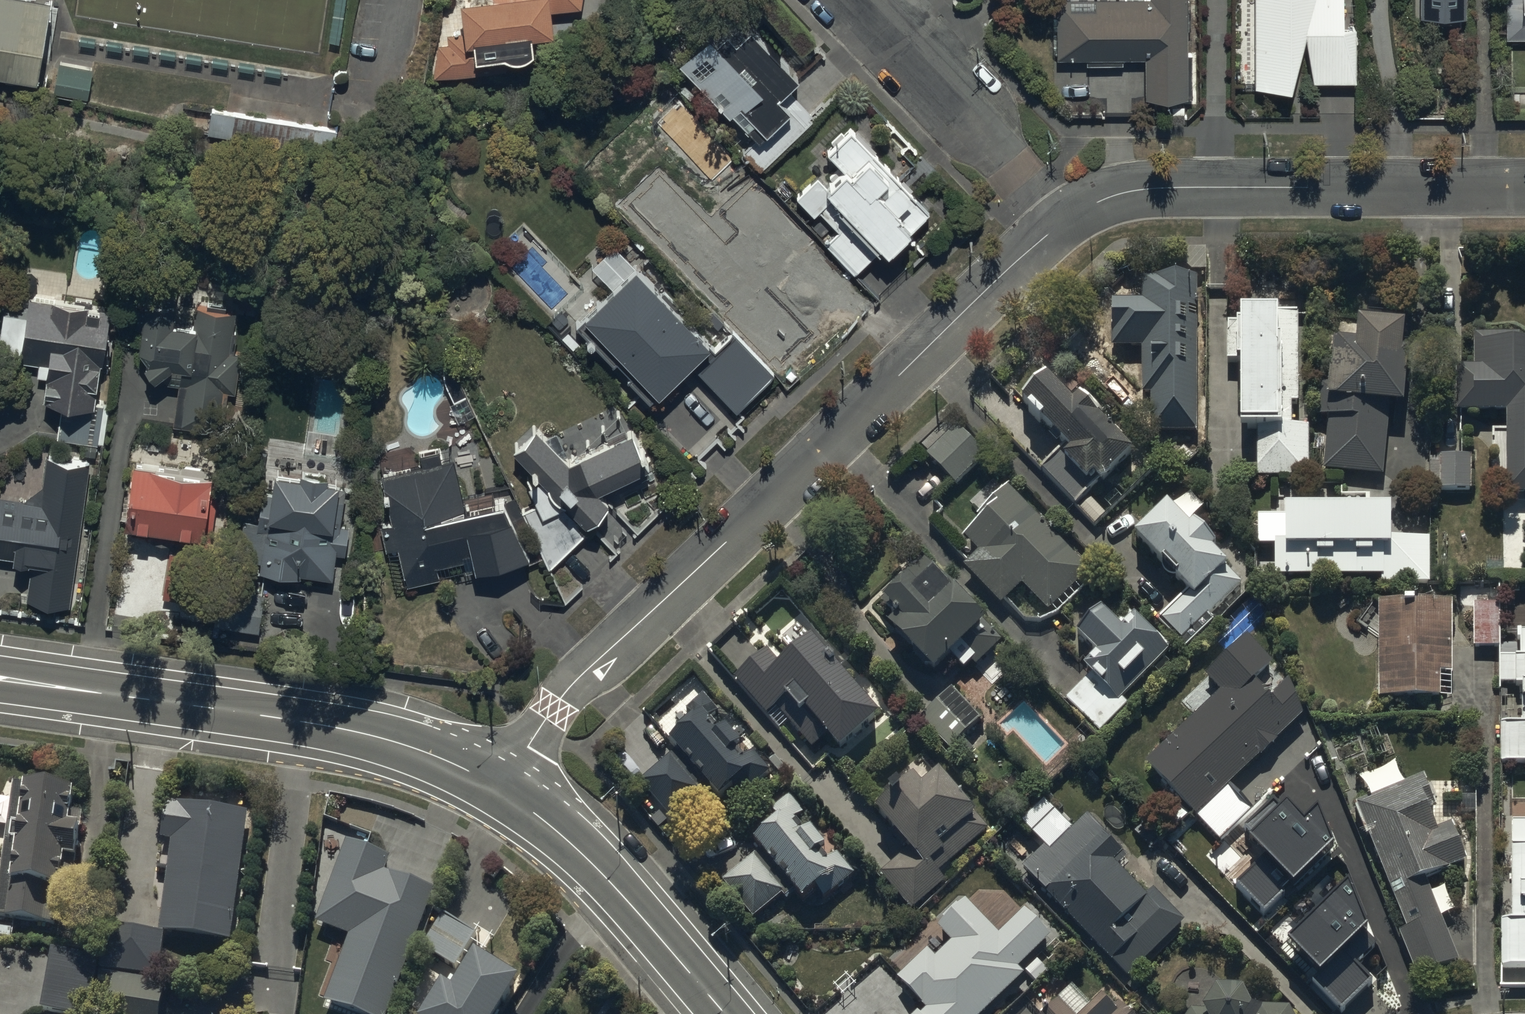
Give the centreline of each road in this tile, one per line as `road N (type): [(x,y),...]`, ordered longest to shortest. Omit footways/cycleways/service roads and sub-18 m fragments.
road 1 (residential): [(498,782),(560,705),(1061,219)]
road 2 (secondary): [(0,680),(395,740),(498,782)]
road 3 (residential): [(1061,219),(1155,188),(1524,187)]
road 4 (secondary): [(498,782),(538,810),(653,928),(725,1013)]
road 5 (residential): [(1061,219),(853,0)]

